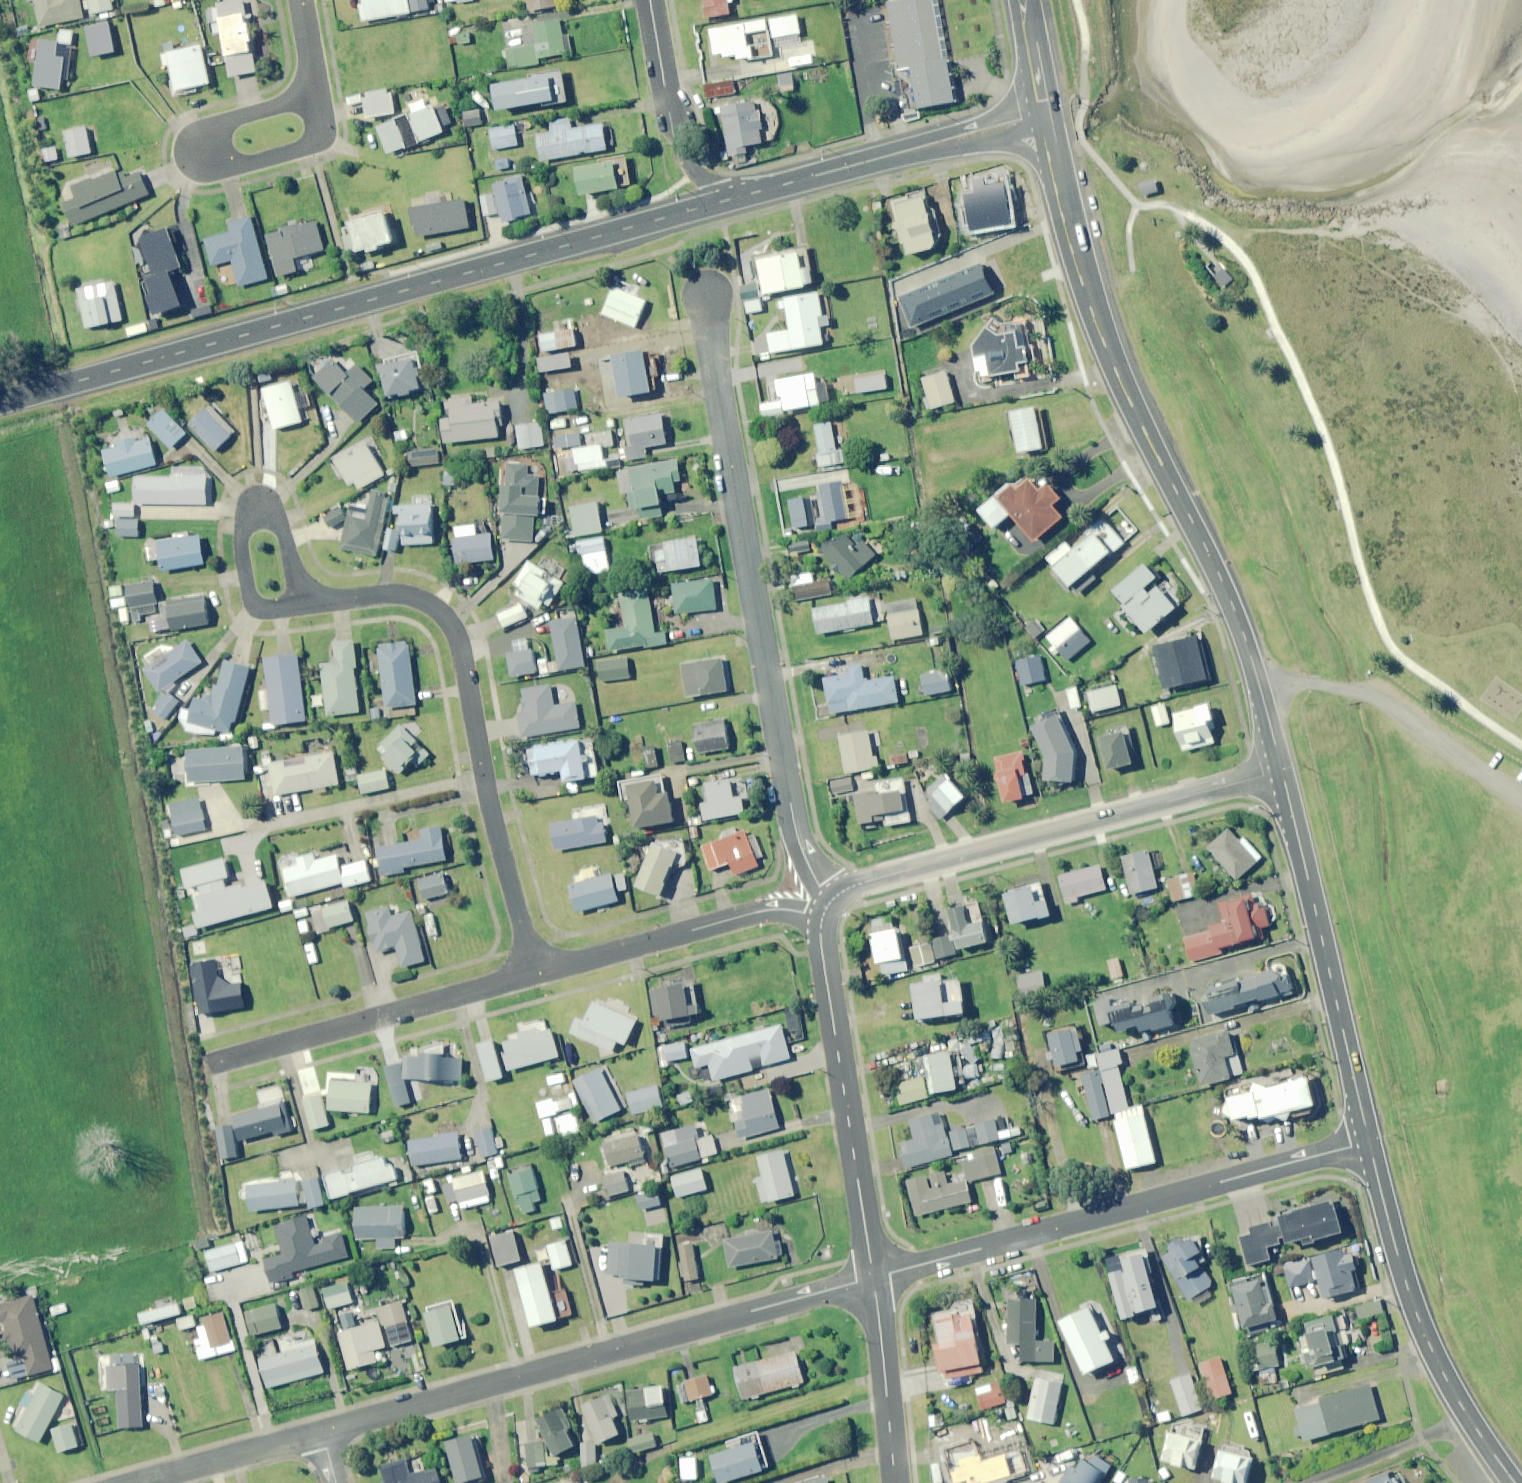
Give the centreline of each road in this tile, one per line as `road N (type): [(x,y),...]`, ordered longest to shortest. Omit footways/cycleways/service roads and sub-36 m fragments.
road 1 (primary): [(734,197),(0,403)]
road 2 (secondary): [(1041,113),(1102,341),(1217,569),(1279,770)]
road 3 (residential): [(831,899),(792,815),(706,298)]
road 4 (residential): [(872,1277),(321,1432)]
road 5 (residential): [(1367,1141),(872,1277)]
road 6 (residential): [(535,972),(487,797),(453,627),(413,597),(310,604)]
road 7 (tertiary): [(831,899),(865,881),(1279,770)]
road 8 (secondary): [(1279,770),(1367,1141)]
road 9 (secondary): [(1367,1141),(1431,1356),(1515,1482)]
road 10 (tertiary): [(872,1277),(821,917)]
road 11 (residential): [(212,1063),(535,972)]
road 12 (primary): [(1041,113),(734,197)]
road 13 (residential): [(535,972),(769,909),(821,917)]
road 14 (residential): [(310,604),(267,610),(254,603),(240,536),(251,505),(274,513),(295,579)]
road 15 (residential): [(316,96),(318,139),(227,168),(204,160),(202,147),(222,122)]
road 16 (tertiary): [(895,1482),(872,1277)]
road 17 (residential): [(321,1432),(135,1482)]

